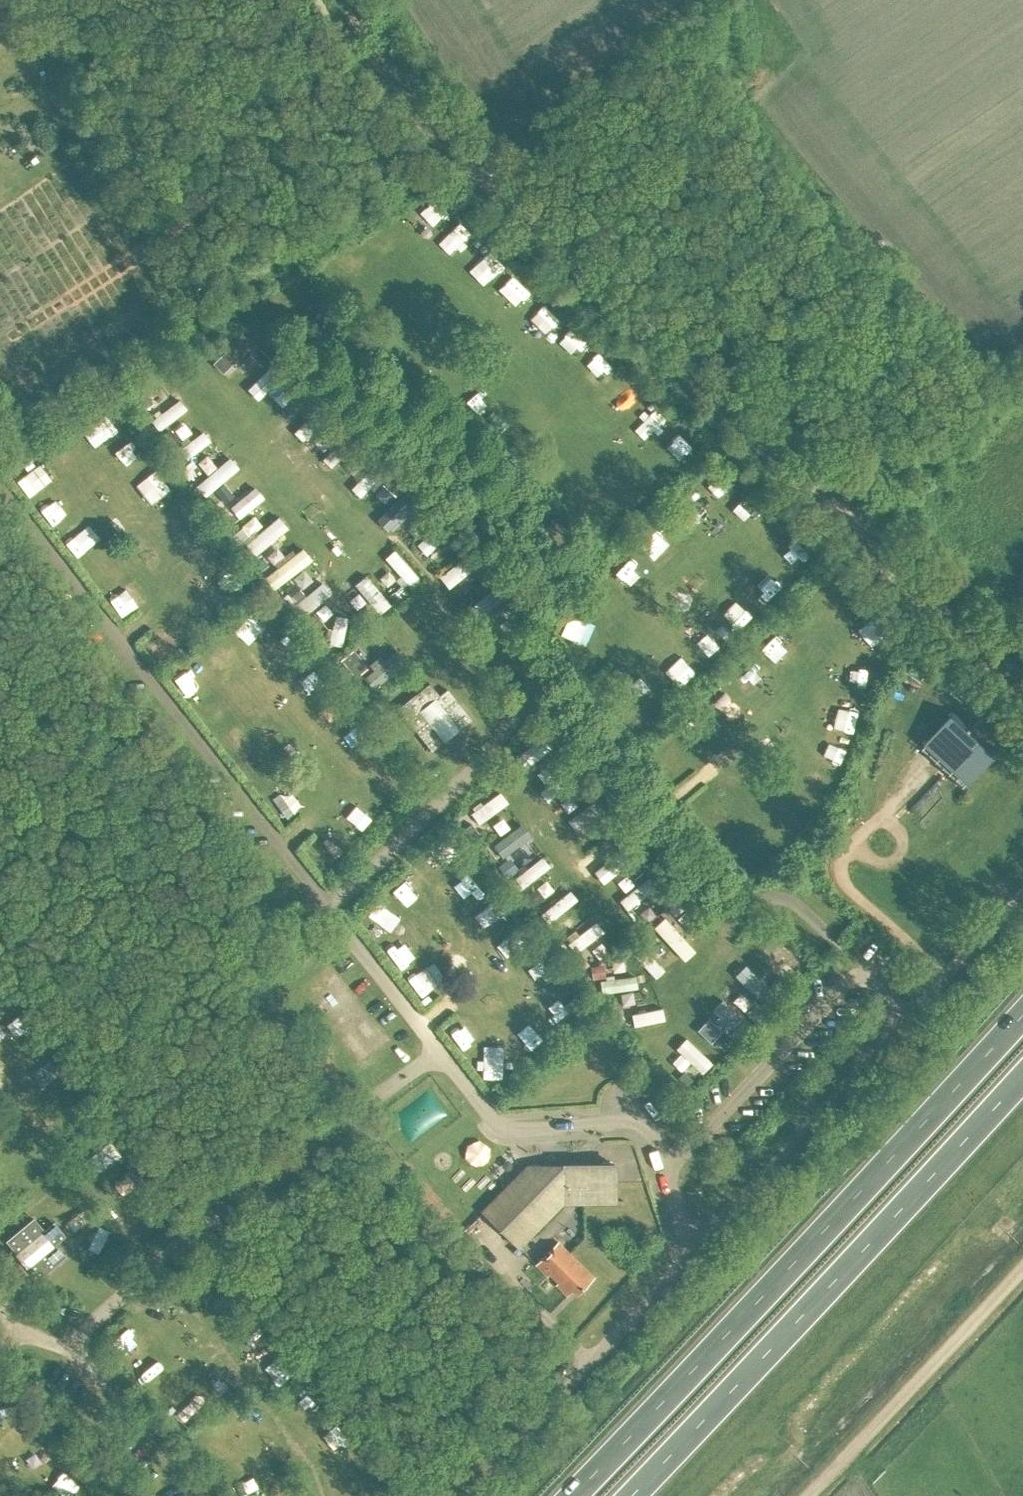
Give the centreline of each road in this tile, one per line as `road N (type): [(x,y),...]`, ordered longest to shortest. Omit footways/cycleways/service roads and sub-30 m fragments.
road 1 (track): [(1022,686),(431,120),(345,0)]
road 2 (unclassified): [(463,1495),(1022,894)]
road 3 (trunk): [(1022,1014),(573,1495)]
road 4 (trunk): [(631,1495),(1022,1076)]
road 5 (track): [(528,1427),(399,1338),(323,1237),(257,1182)]
road 6 (track): [(1022,1271),(812,1495)]

